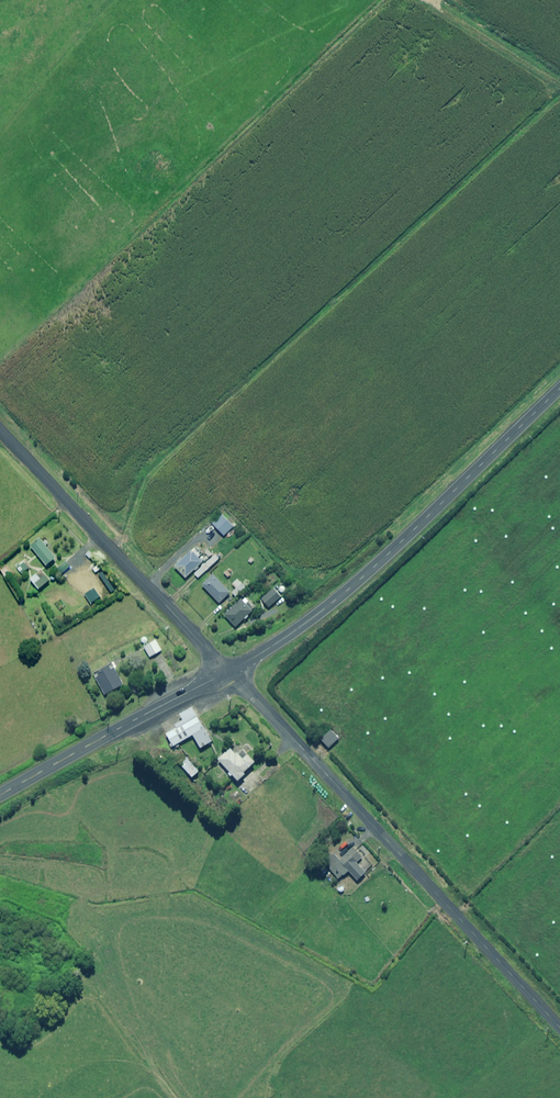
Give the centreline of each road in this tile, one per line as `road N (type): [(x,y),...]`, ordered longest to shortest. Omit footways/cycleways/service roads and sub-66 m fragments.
road 1 (unclassified): [(228,673),(559,1027)]
road 2 (secondary): [(228,673),(348,591),(559,389)]
road 3 (unclassified): [(228,673),(0,433)]
road 4 (secondary): [(0,797),(228,673)]

